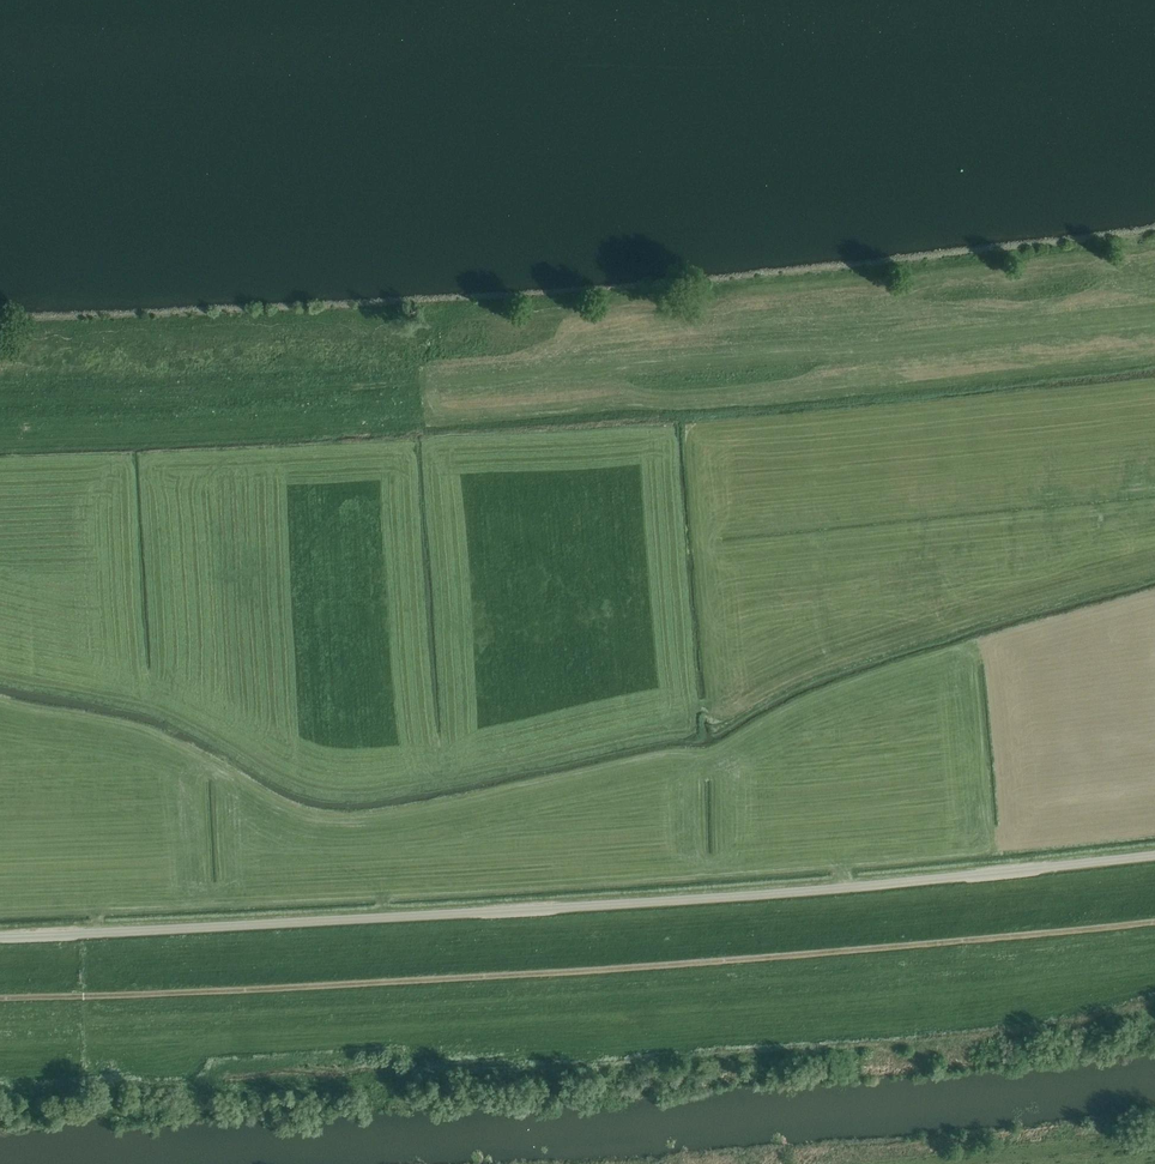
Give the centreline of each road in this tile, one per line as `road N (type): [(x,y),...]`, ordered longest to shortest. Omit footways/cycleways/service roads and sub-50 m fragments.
road 1 (tertiary): [(1154,855),(694,898),(0,936)]

